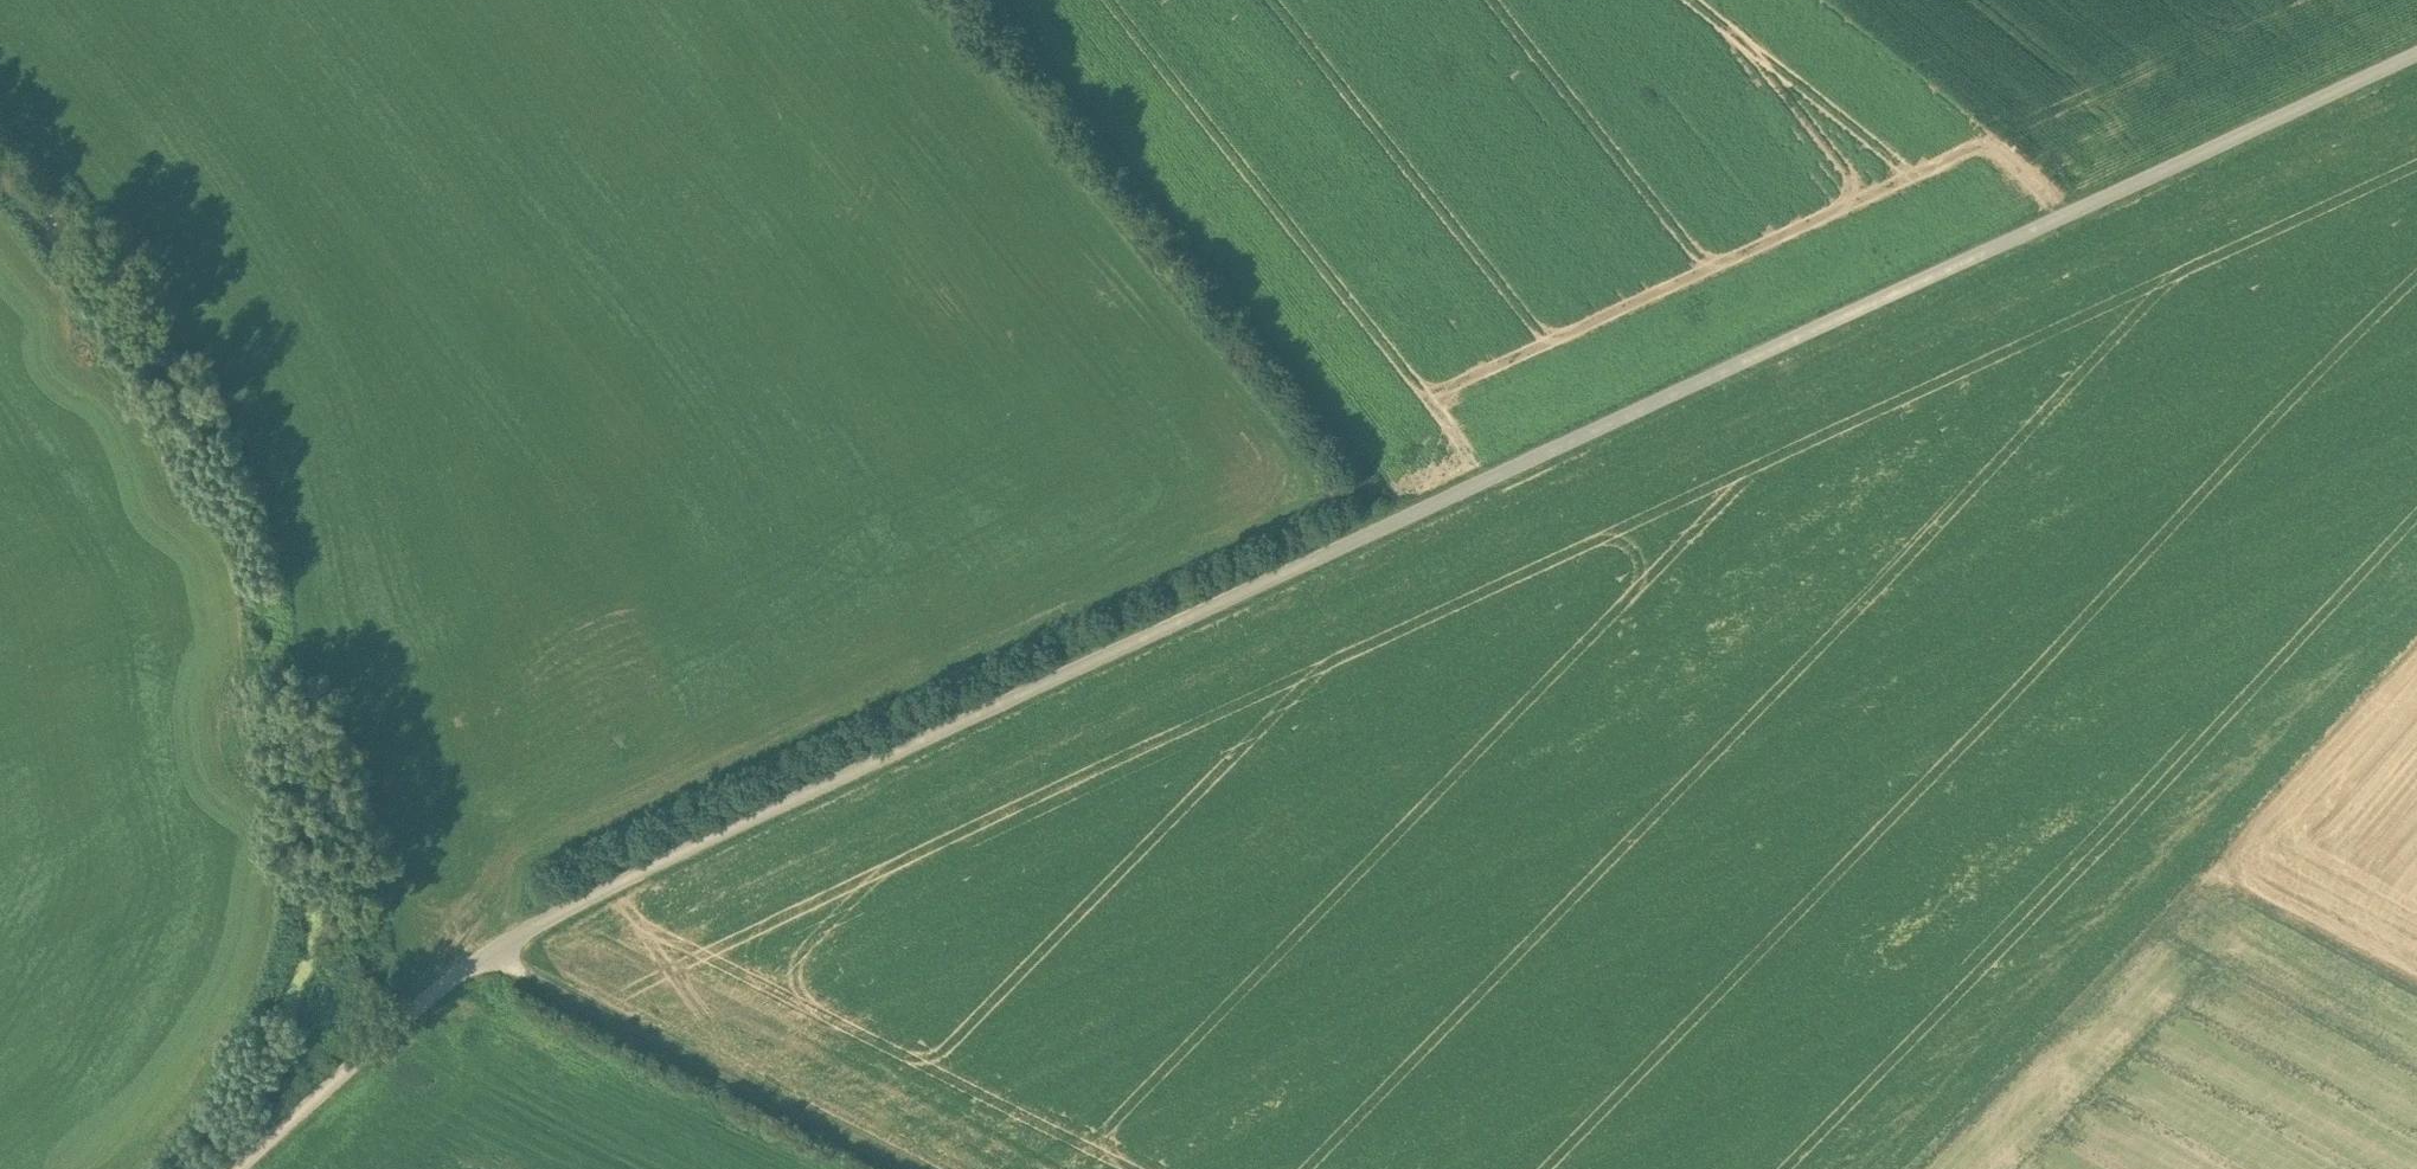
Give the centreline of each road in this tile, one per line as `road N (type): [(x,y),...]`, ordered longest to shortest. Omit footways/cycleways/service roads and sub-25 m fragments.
road 1 (unclassified): [(2416,51),(549,912),(417,1001),(232,1168)]

